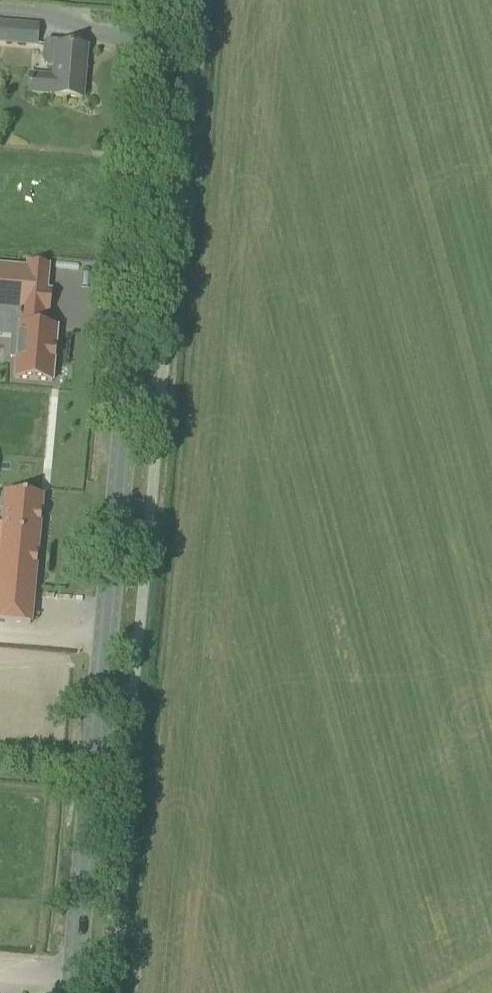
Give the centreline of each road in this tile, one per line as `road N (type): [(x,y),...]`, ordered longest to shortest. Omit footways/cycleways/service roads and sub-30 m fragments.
road 1 (tertiary): [(73,992),(164,0)]

